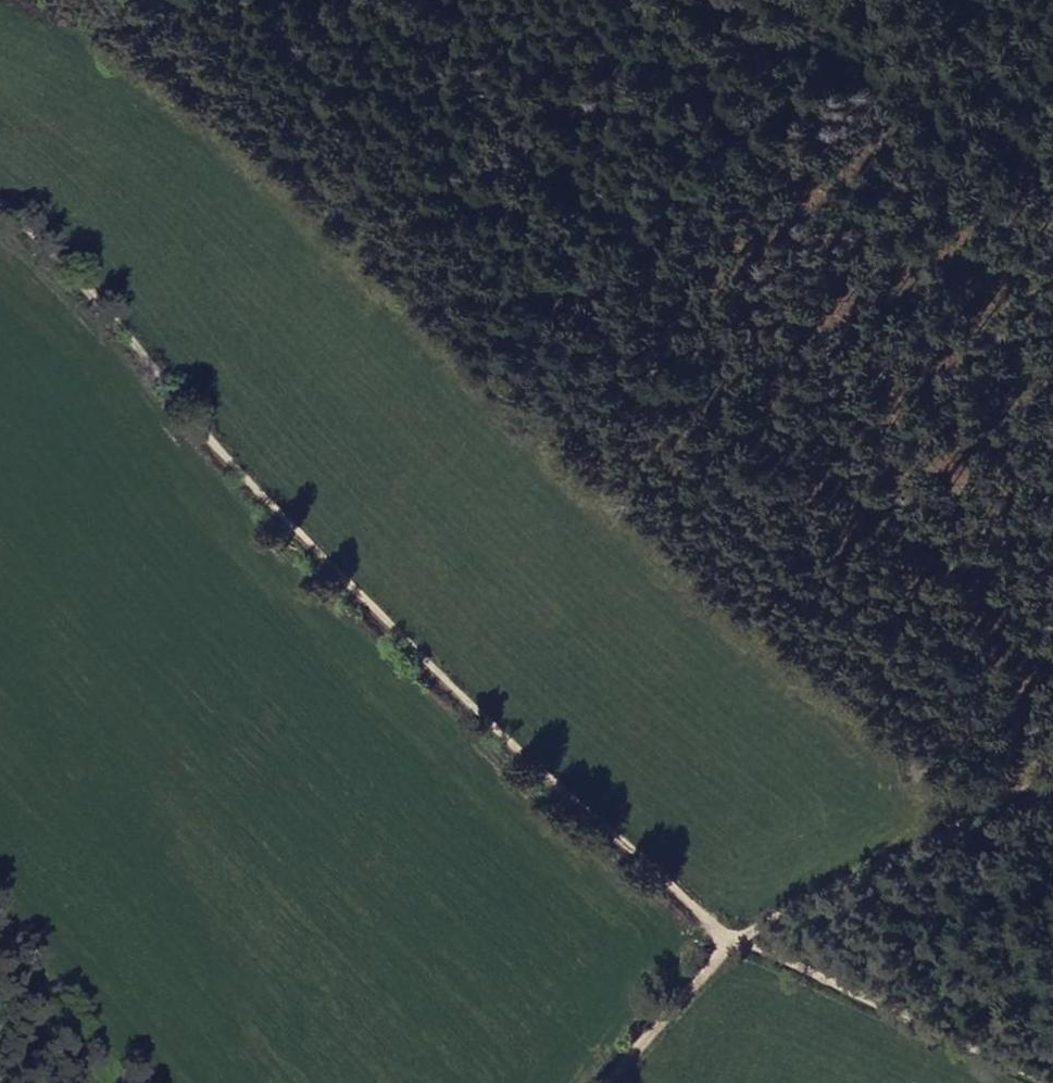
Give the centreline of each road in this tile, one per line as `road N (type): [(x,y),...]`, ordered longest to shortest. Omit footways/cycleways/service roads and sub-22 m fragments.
road 1 (track): [(0,182),(739,929),(1052,1077)]
road 2 (track): [(618,1082),(739,929),(956,846),(1038,785),(1052,784)]

